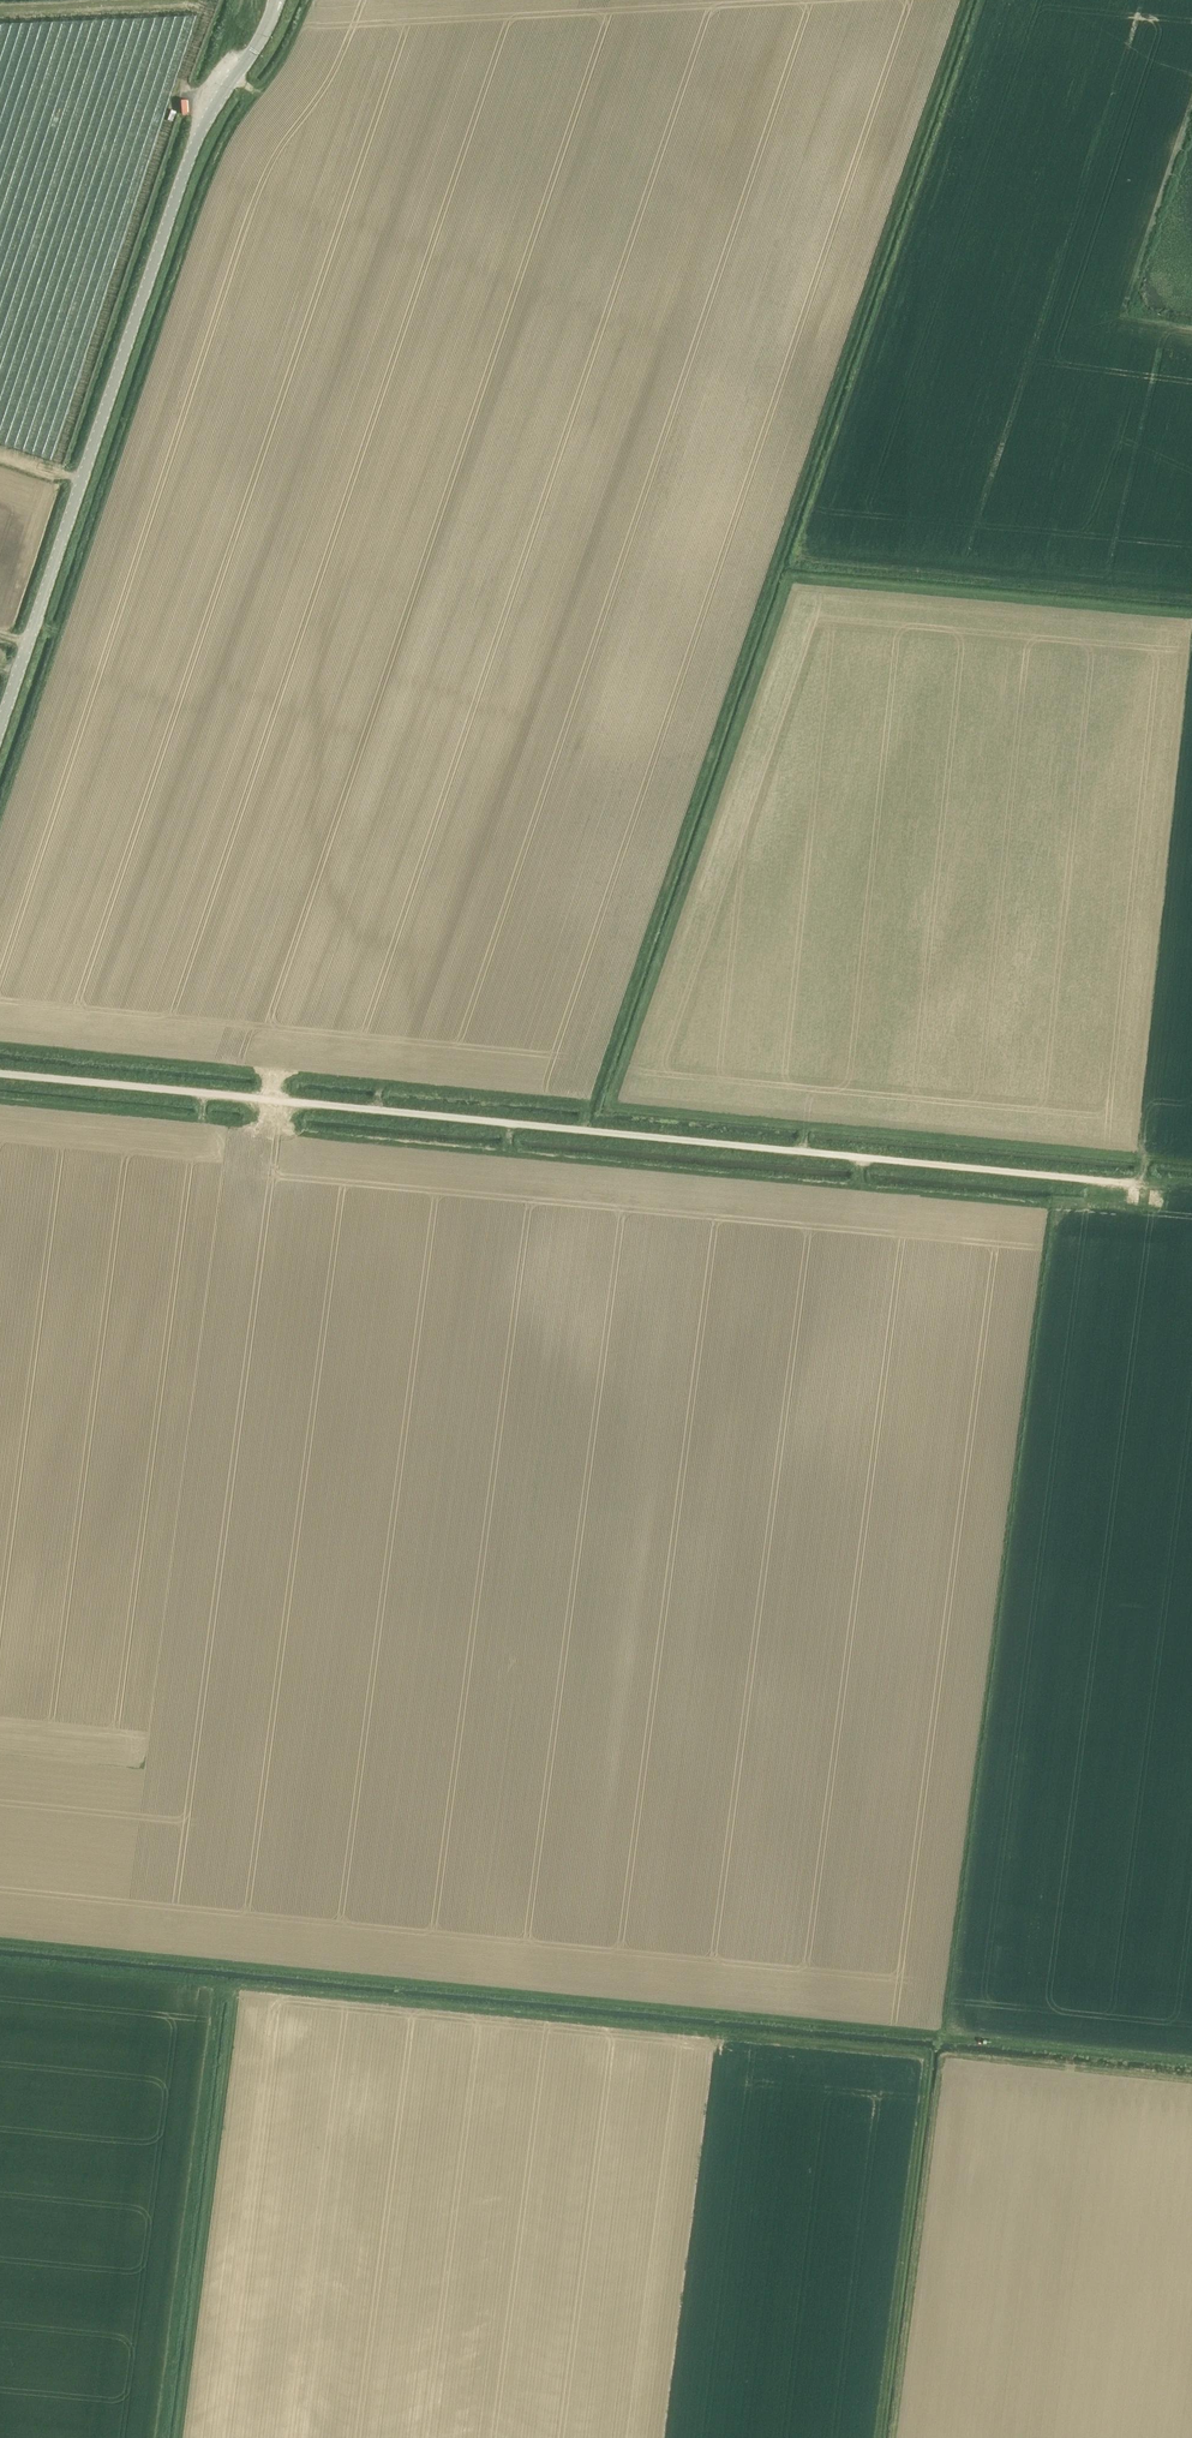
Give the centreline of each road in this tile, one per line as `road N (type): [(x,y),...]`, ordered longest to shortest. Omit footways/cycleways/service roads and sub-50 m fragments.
road 1 (unclassified): [(1141,1186),(0,1076)]
road 2 (tertiary): [(0,731),(181,185),(211,109),(254,52),(278,0)]

